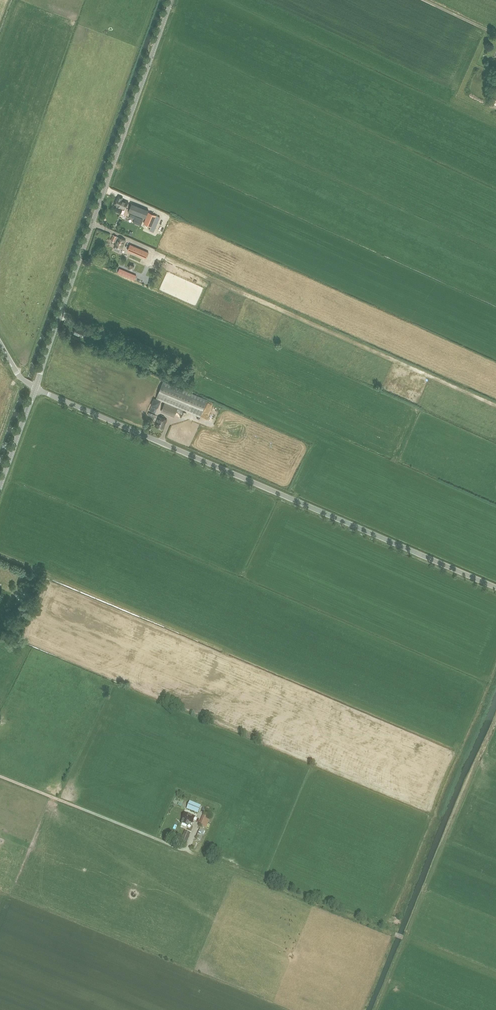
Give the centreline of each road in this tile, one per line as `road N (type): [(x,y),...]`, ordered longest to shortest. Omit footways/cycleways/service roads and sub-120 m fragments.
road 1 (tertiary): [(495,588),(36,388)]
road 2 (tertiary): [(36,388),(172,0)]

